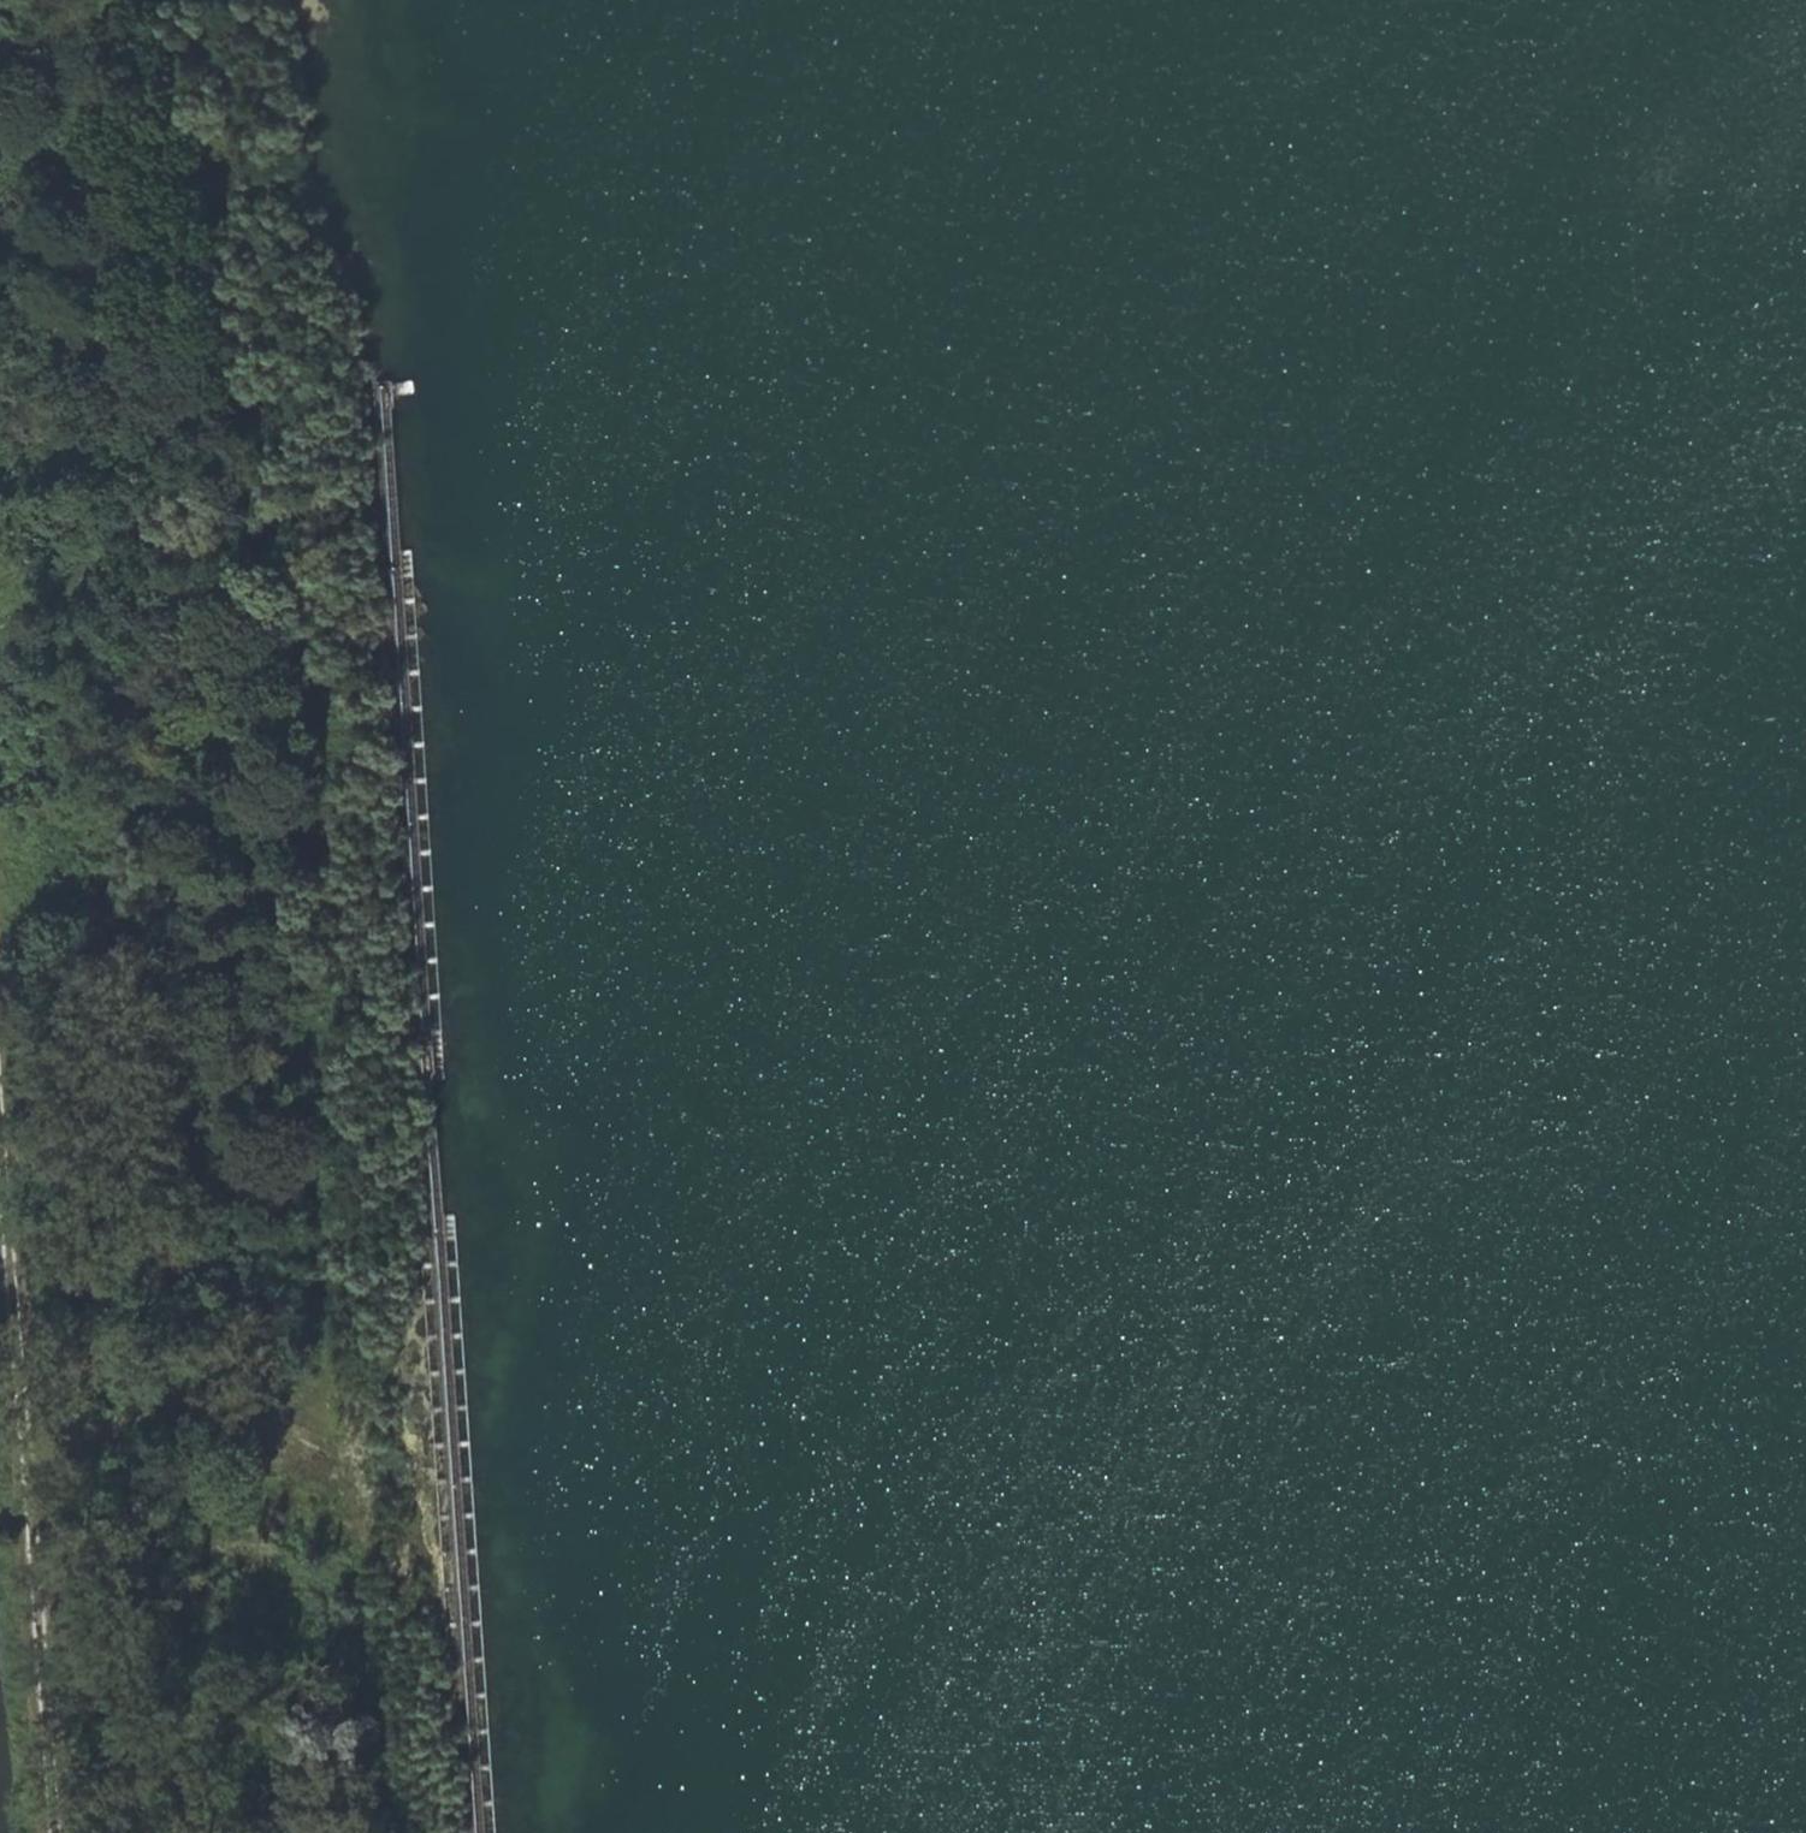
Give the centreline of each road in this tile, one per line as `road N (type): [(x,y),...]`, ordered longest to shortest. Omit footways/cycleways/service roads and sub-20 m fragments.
road 1 (track): [(0,1076),(38,1424),(58,1832)]
road 2 (track): [(379,1375),(353,1374),(291,1401),(245,1409),(38,1424)]
road 3 (track): [(125,0),(0,58)]

